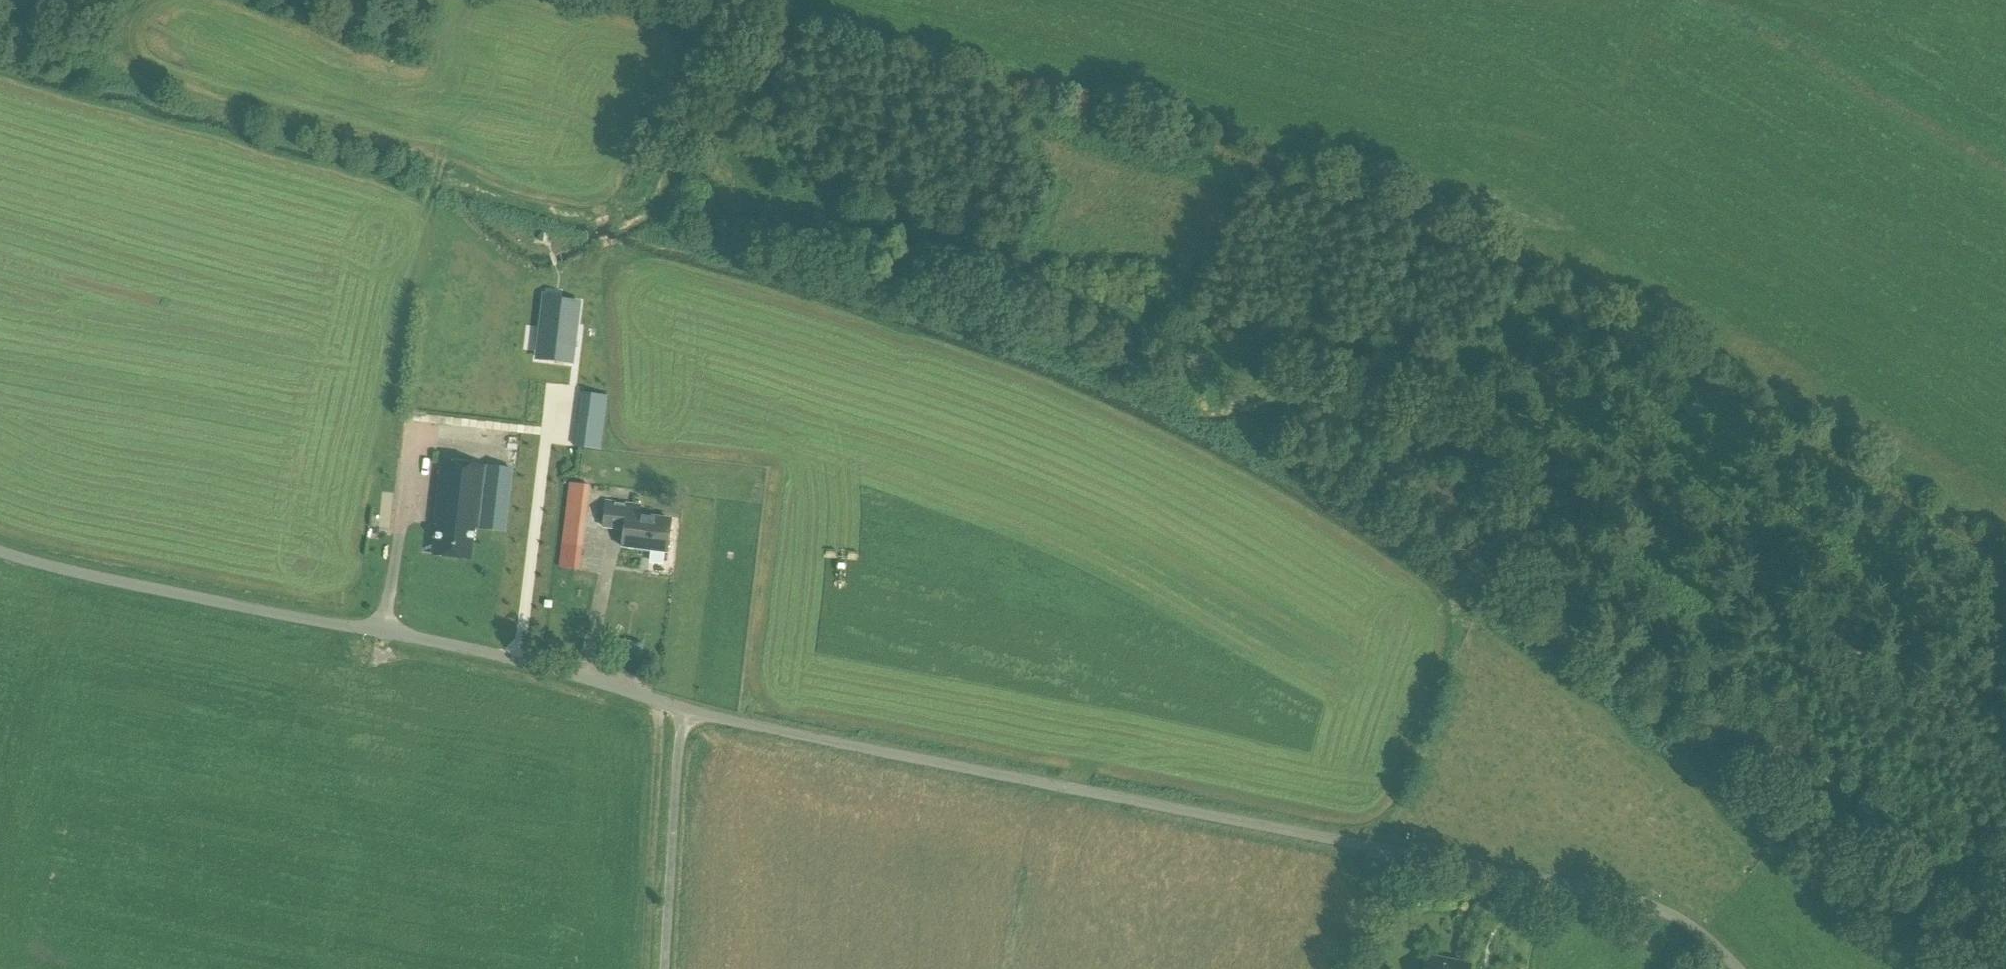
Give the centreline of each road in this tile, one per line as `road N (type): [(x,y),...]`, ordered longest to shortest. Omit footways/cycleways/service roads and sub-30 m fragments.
road 1 (unclassified): [(0,552),(531,663),(678,710),(1570,882),(1672,915),(1738,968)]
road 2 (track): [(1388,849),(1341,968)]

